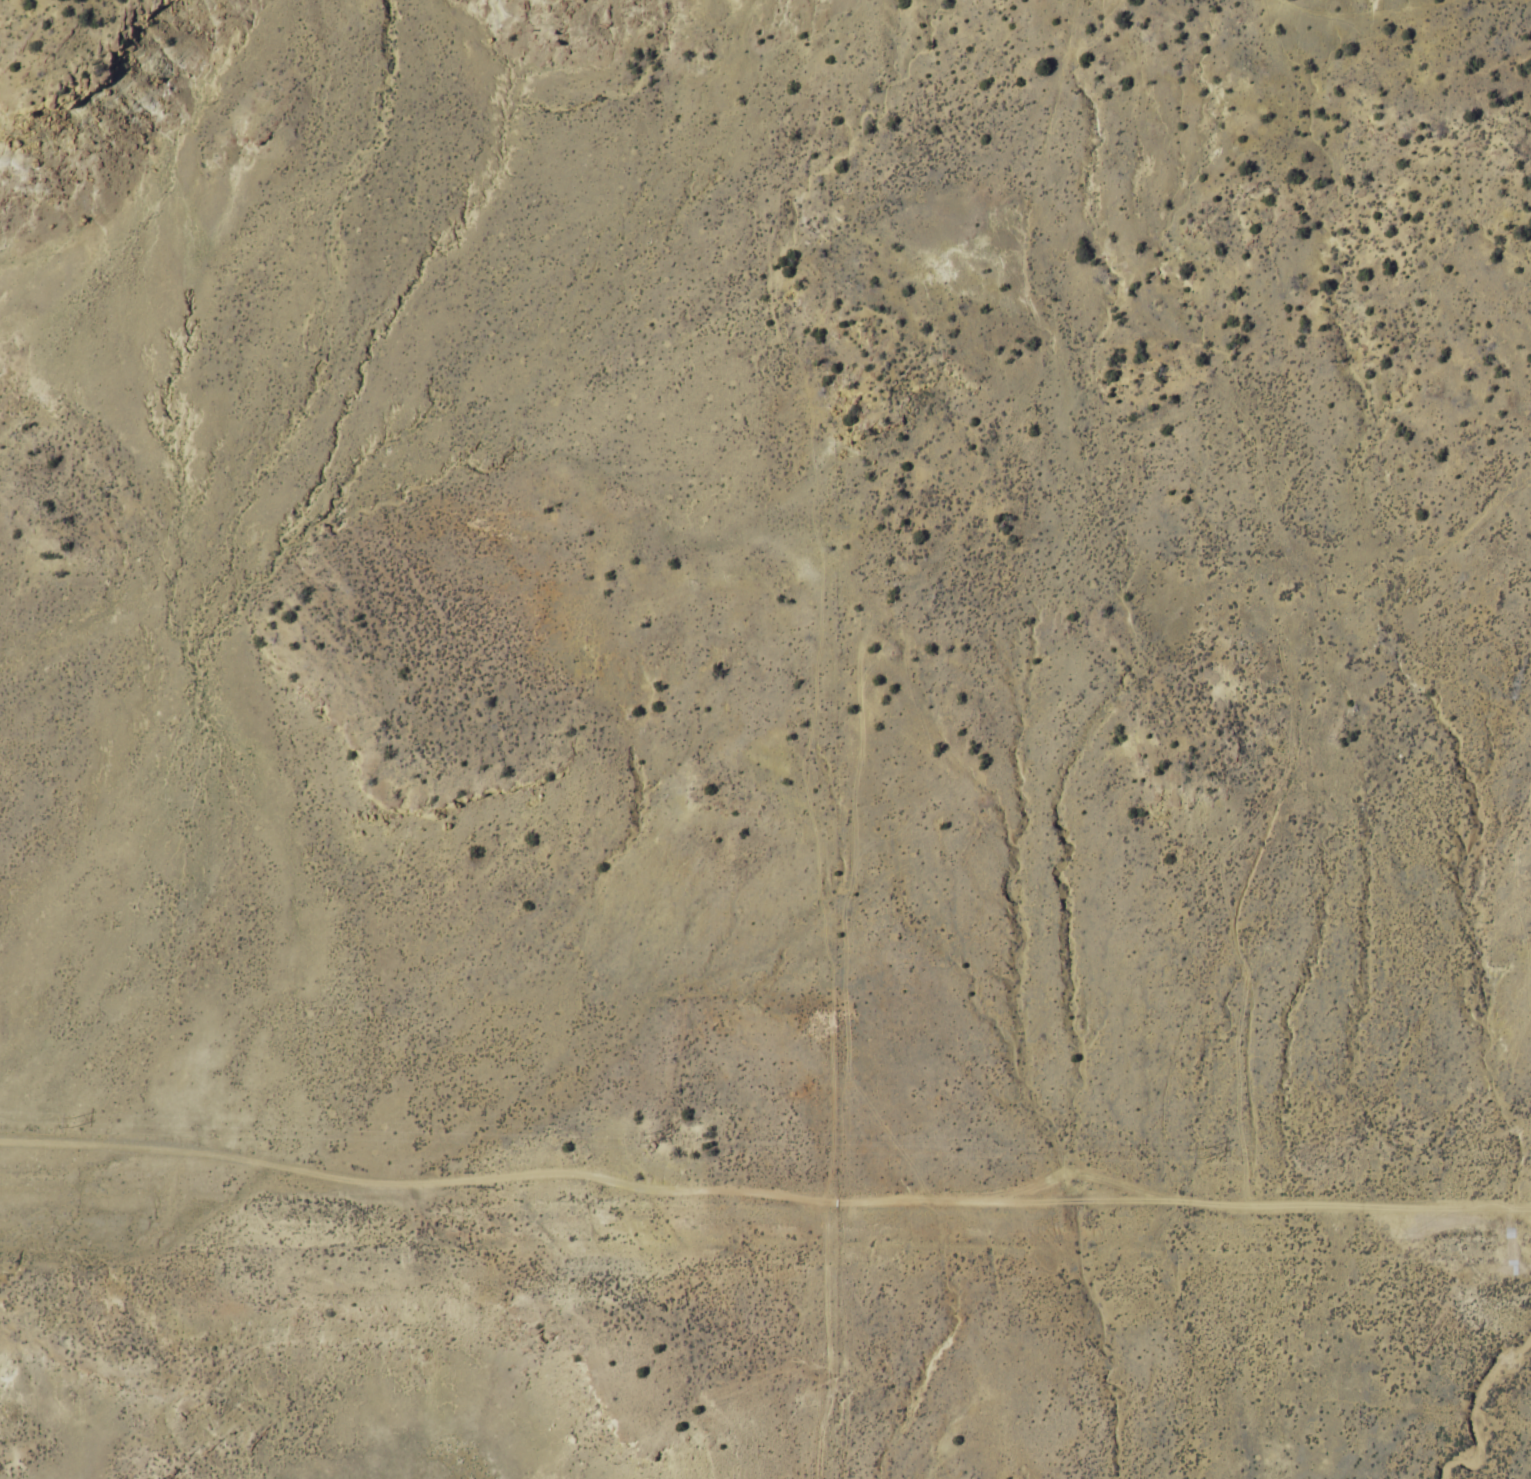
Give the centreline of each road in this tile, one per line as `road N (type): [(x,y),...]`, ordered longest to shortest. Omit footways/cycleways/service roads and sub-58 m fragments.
road 1 (residential): [(983,322),(1372,348),(1530,339)]

